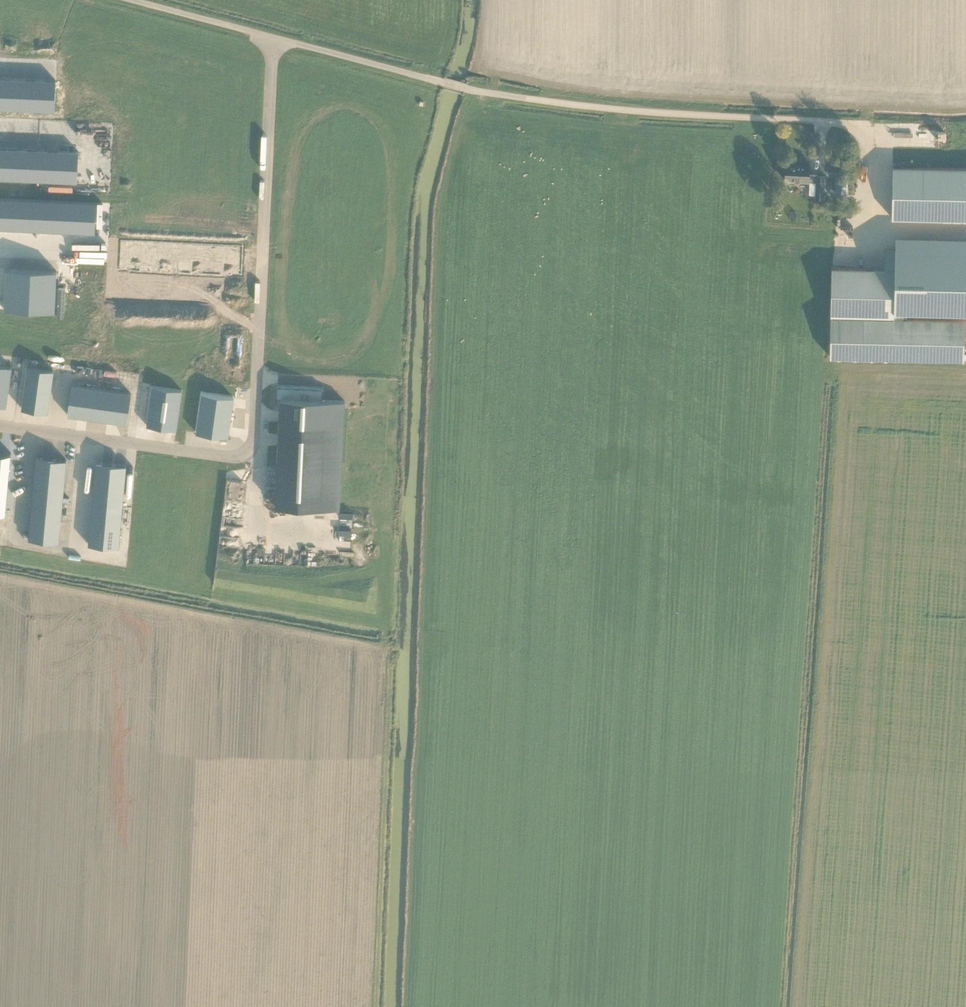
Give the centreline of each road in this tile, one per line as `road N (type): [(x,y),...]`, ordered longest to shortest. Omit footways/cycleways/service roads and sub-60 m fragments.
road 1 (unclassified): [(277,38),(251,448),(228,458),(0,427)]
road 2 (residential): [(443,81),(277,38)]
road 3 (residential): [(277,38),(137,0)]

